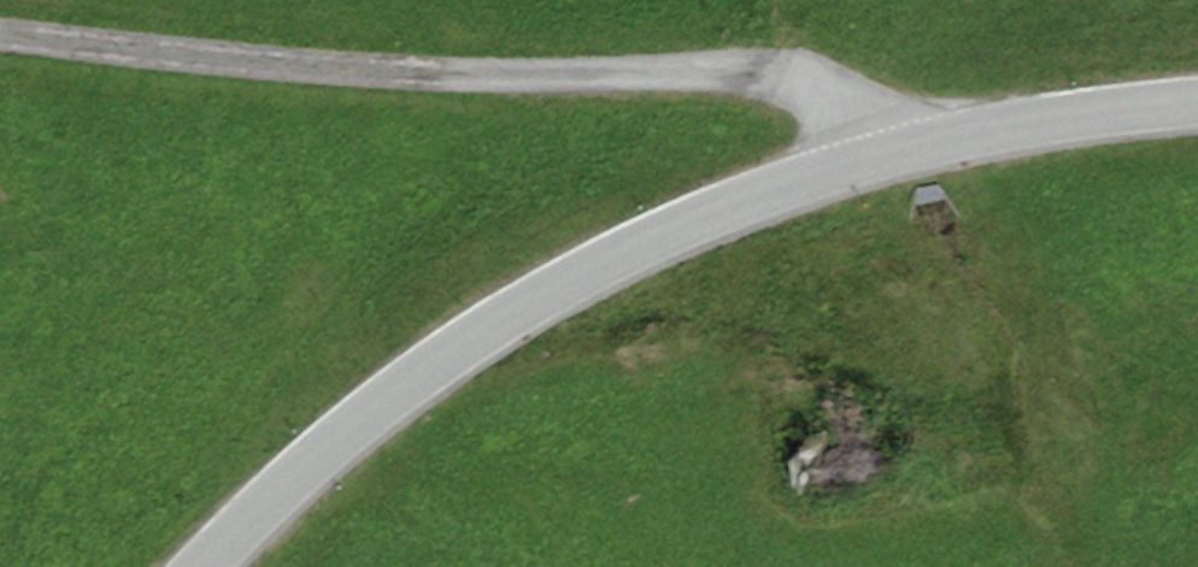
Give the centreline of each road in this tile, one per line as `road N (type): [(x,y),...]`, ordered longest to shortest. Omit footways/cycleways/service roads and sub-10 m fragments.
road 1 (residential): [(216,566),(284,498),(462,352),(690,223),(890,155),(1197,106)]
road 2 (track): [(890,155),(853,106),(757,79),(459,88),(0,40)]

